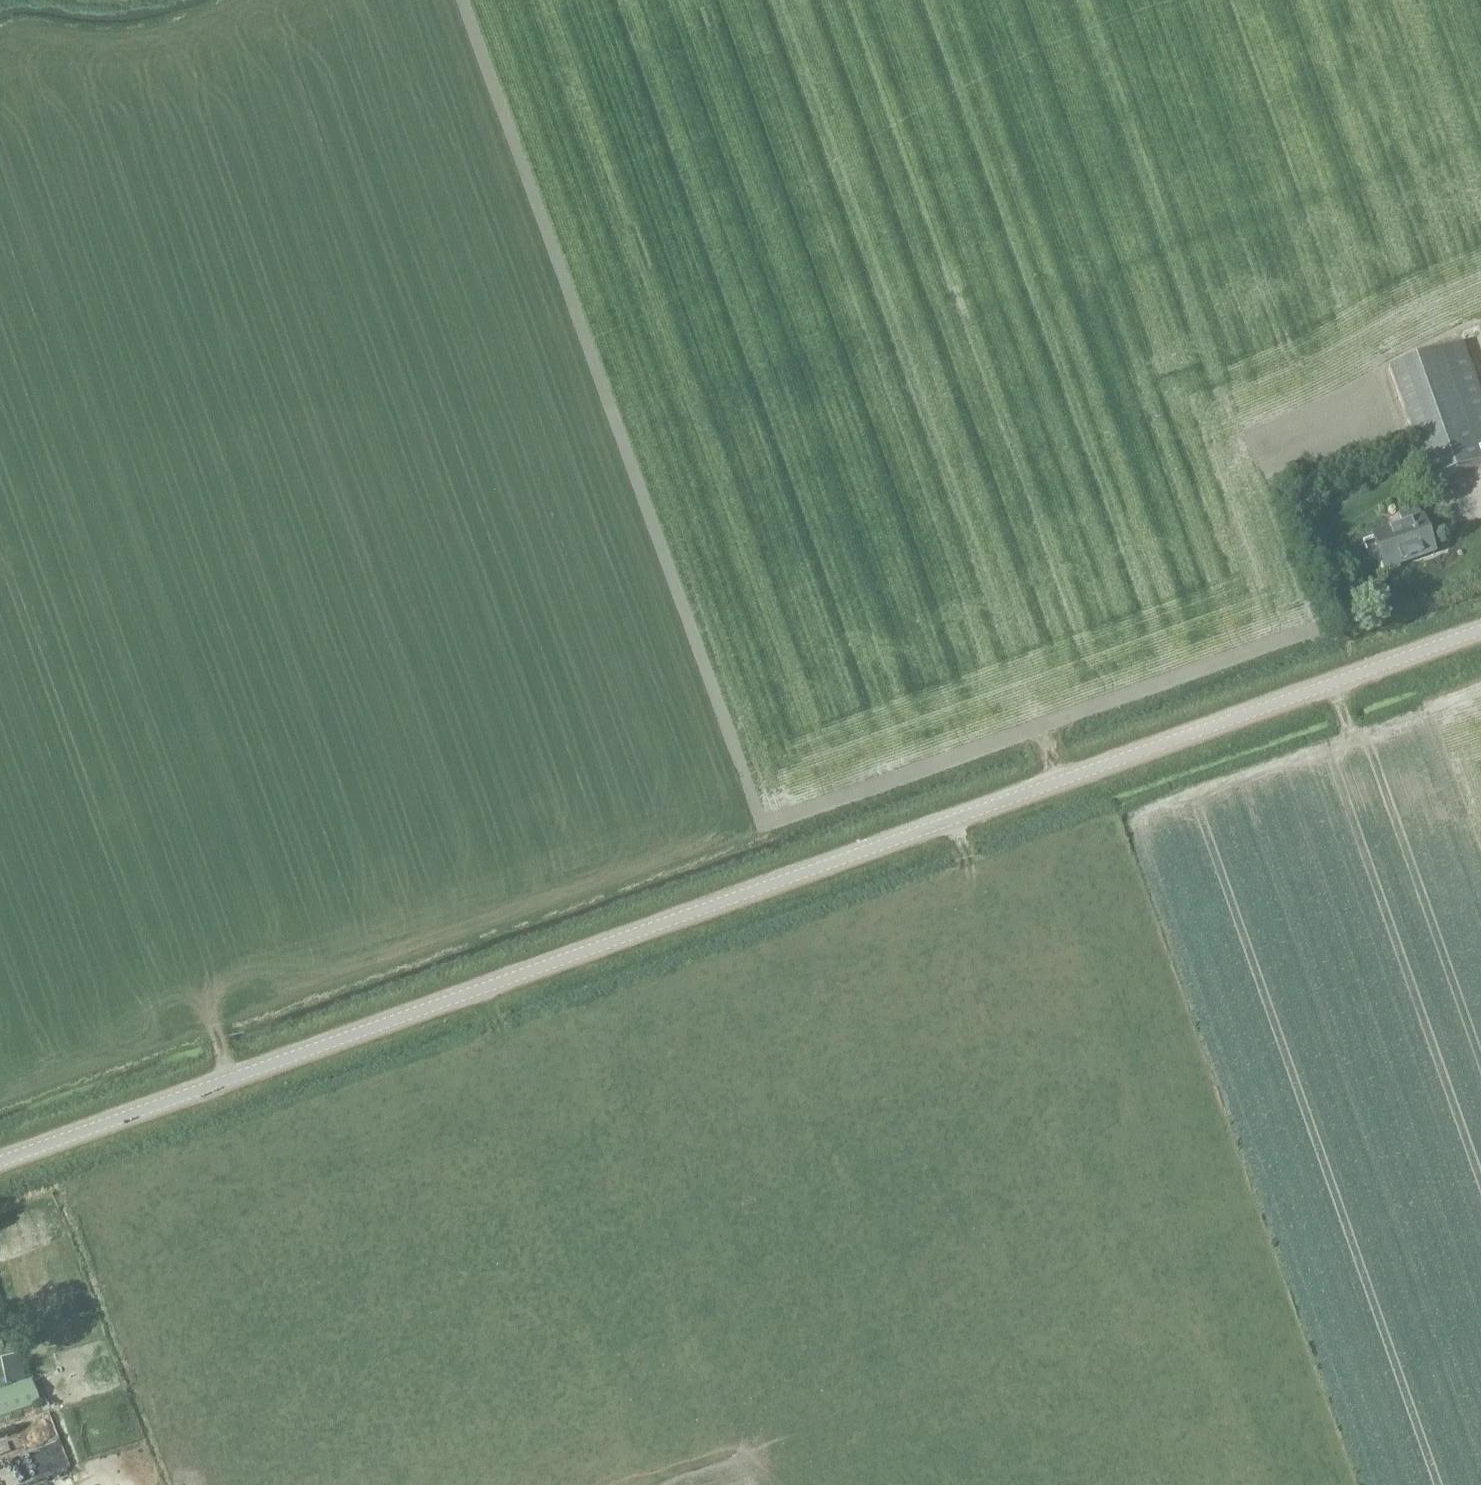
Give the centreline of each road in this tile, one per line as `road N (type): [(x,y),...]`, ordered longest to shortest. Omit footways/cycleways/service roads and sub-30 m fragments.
road 1 (unclassified): [(0,1163),(1480,634)]

